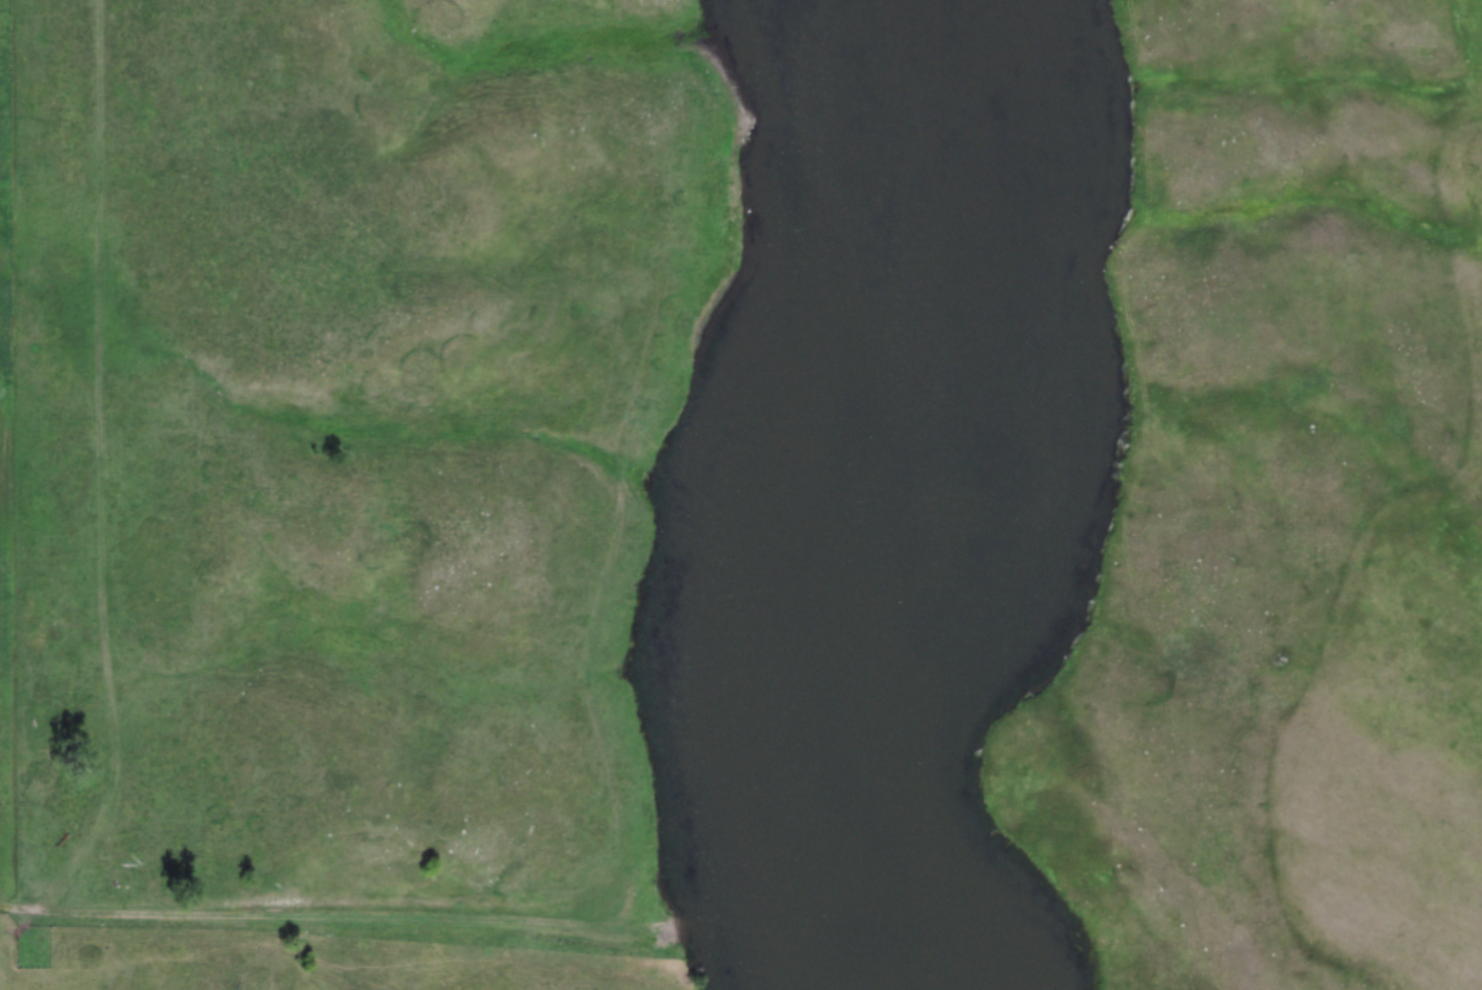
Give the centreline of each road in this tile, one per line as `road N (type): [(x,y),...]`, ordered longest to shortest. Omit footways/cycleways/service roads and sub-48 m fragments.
road 1 (track): [(0,898),(247,908),(492,898),(604,917),(623,910),(628,848),(587,656),(619,522),(624,412),(641,378),(658,300)]

